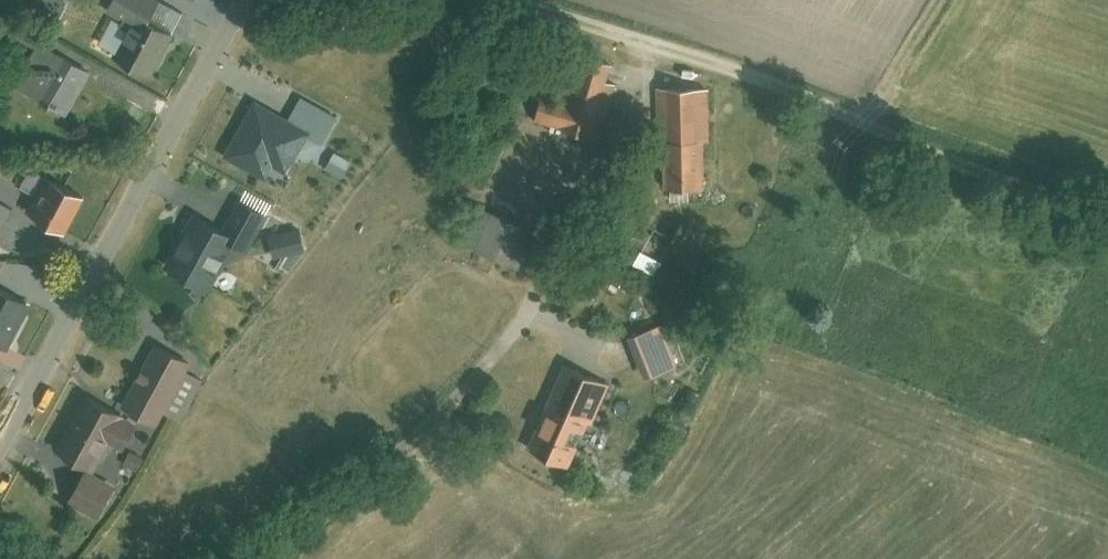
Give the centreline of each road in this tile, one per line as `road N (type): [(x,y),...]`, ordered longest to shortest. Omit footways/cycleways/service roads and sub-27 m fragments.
road 1 (track): [(511,0),(1107,211)]
road 2 (residential): [(242,0),(0,438)]
road 3 (track): [(863,121),(942,0)]

